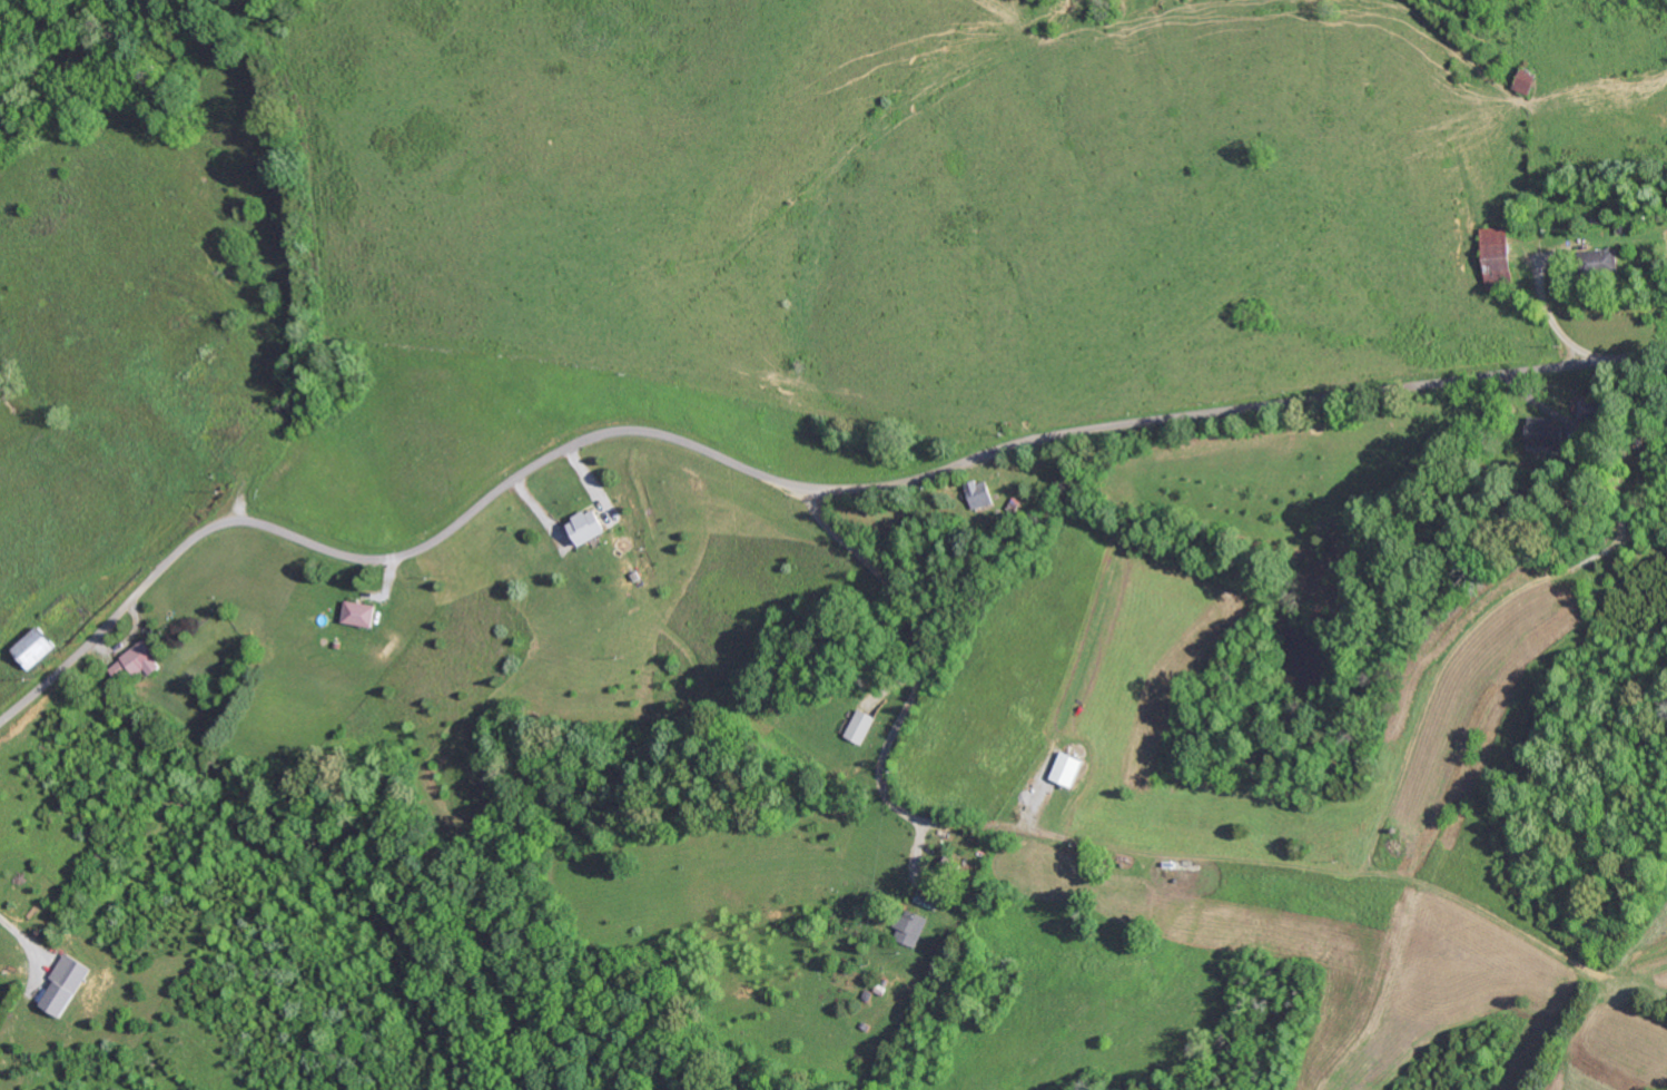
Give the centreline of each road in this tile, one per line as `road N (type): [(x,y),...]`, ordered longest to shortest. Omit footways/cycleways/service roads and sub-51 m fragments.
road 1 (residential): [(0,724),(215,529),(258,526),(353,559),(406,556),(529,471),(609,434),(665,438),(783,482),(877,488),(1084,431),(1666,352)]

